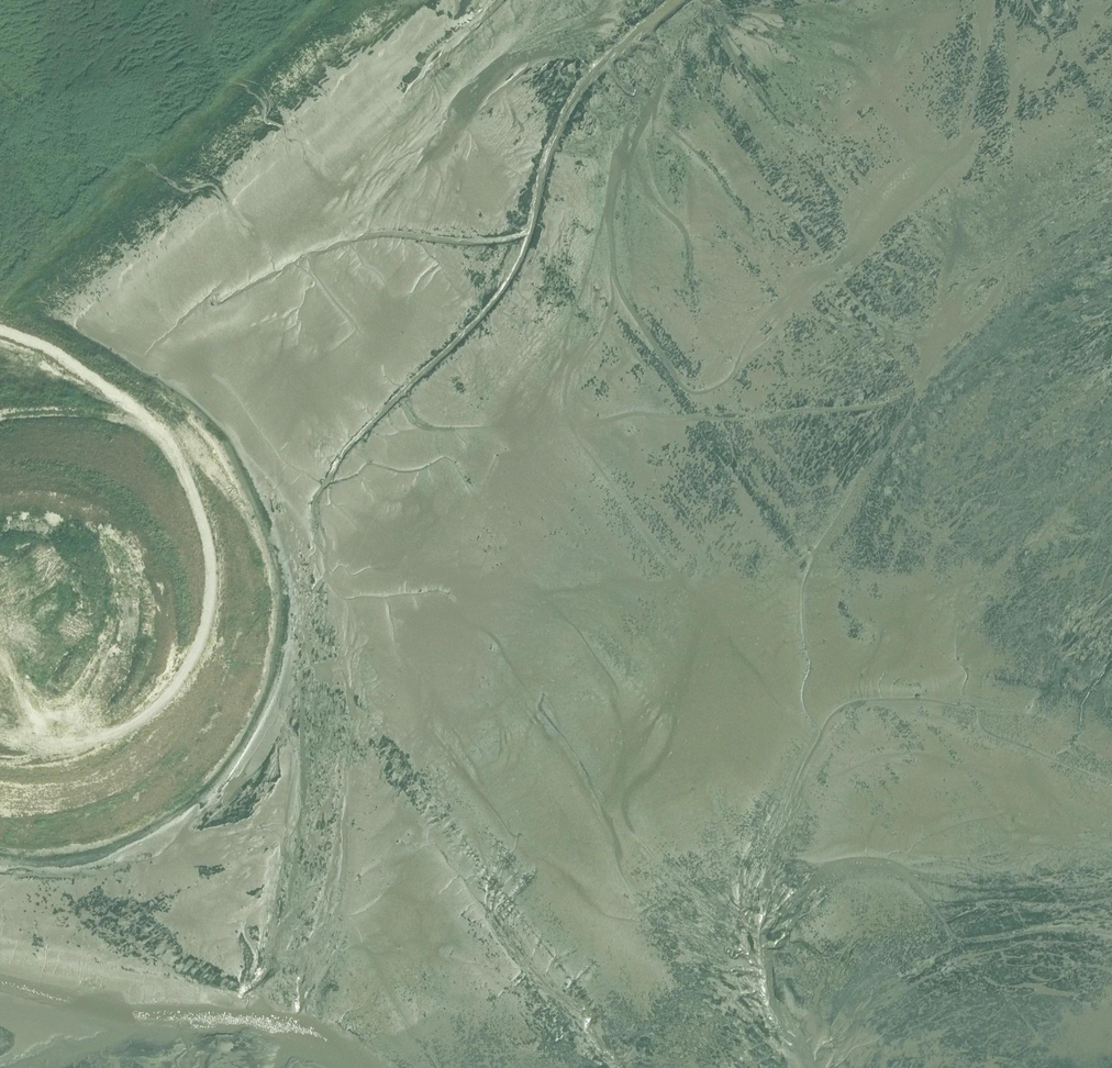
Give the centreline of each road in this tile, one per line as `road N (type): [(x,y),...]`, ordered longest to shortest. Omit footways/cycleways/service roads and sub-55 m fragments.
road 1 (track): [(0,733),(60,738),(105,726),(141,700),(195,625),(201,573),(201,530),(158,425),(116,383),(66,354),(0,333)]
road 2 (track): [(0,662),(21,665),(43,653),(50,624),(49,592),(32,571),(0,556)]

